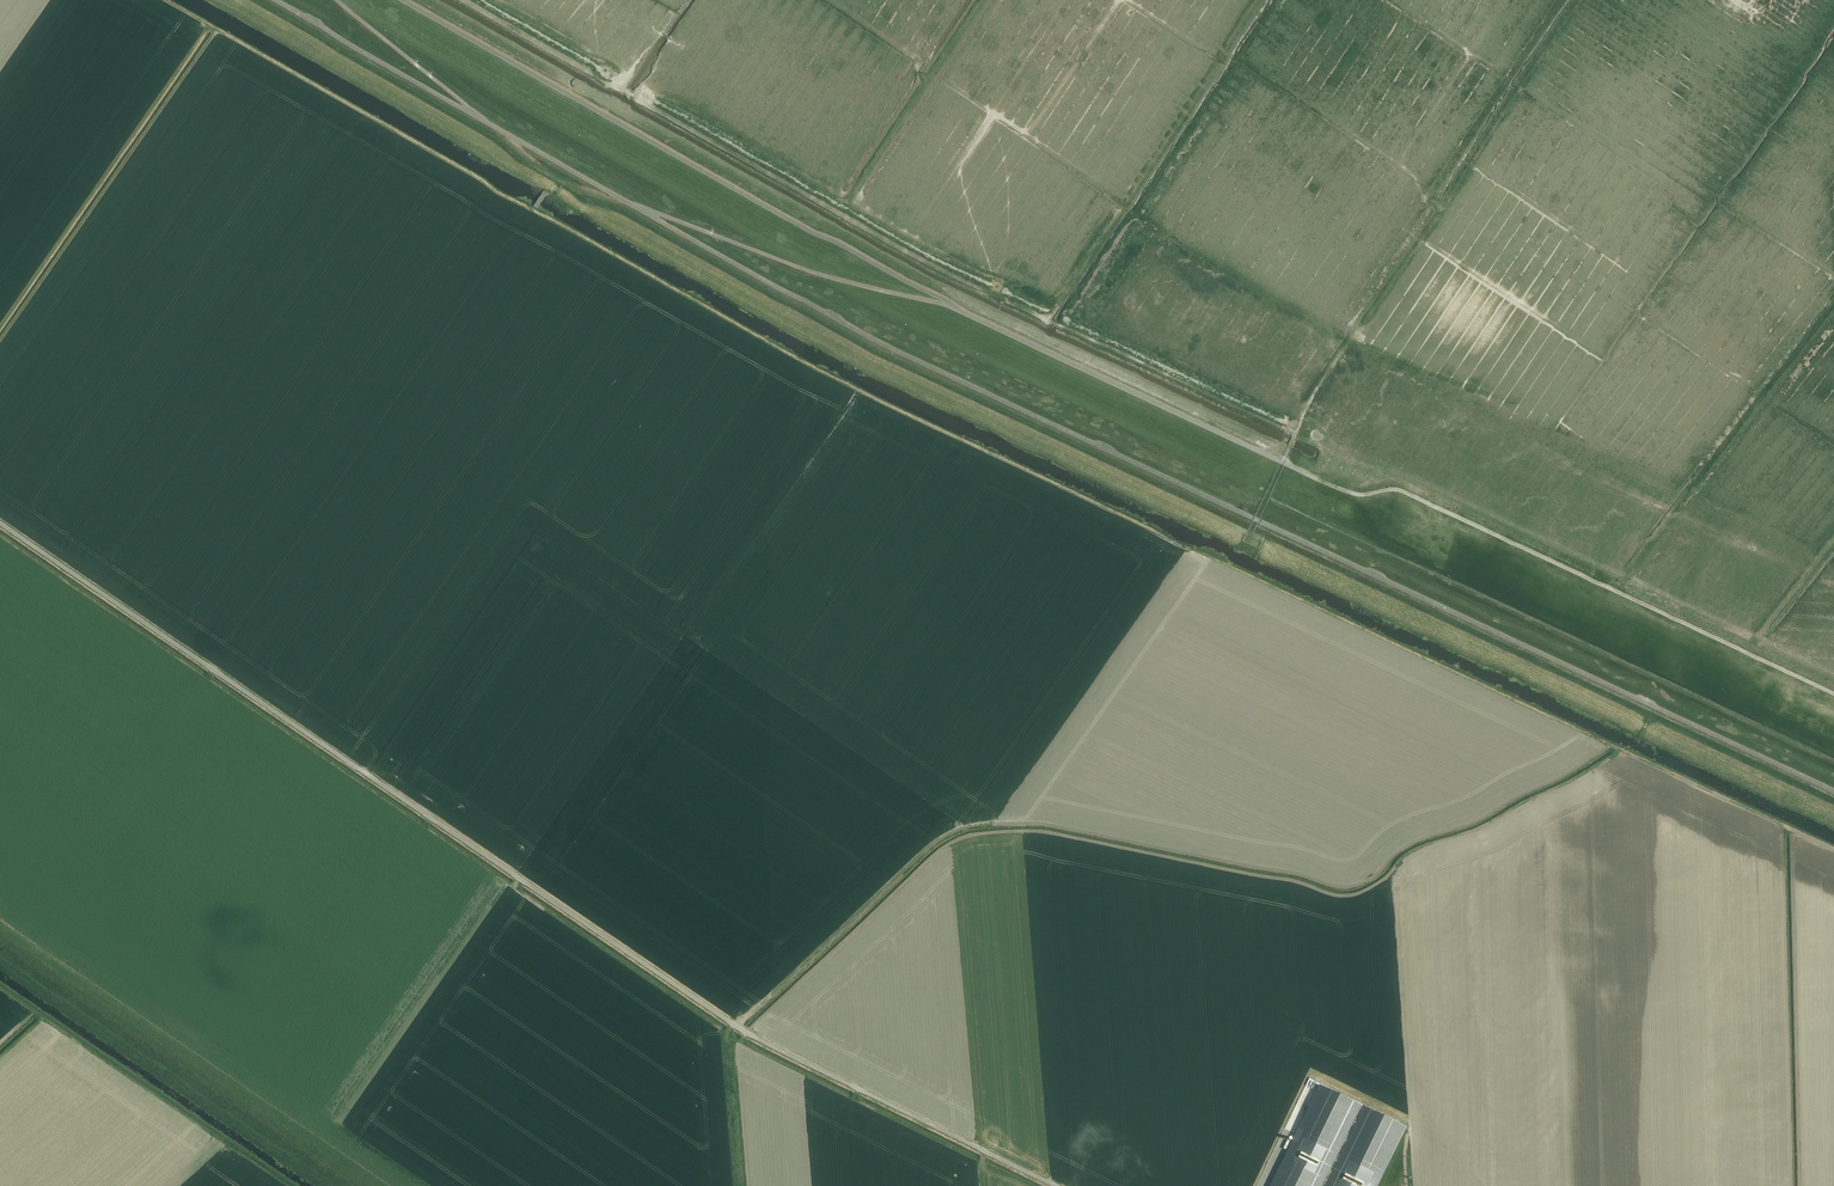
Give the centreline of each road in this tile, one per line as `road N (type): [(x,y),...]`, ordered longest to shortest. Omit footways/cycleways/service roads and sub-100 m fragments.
road 1 (unclassified): [(1056,1185),(748,1034),(0,523)]
road 2 (track): [(738,1027),(930,846),(992,822)]

